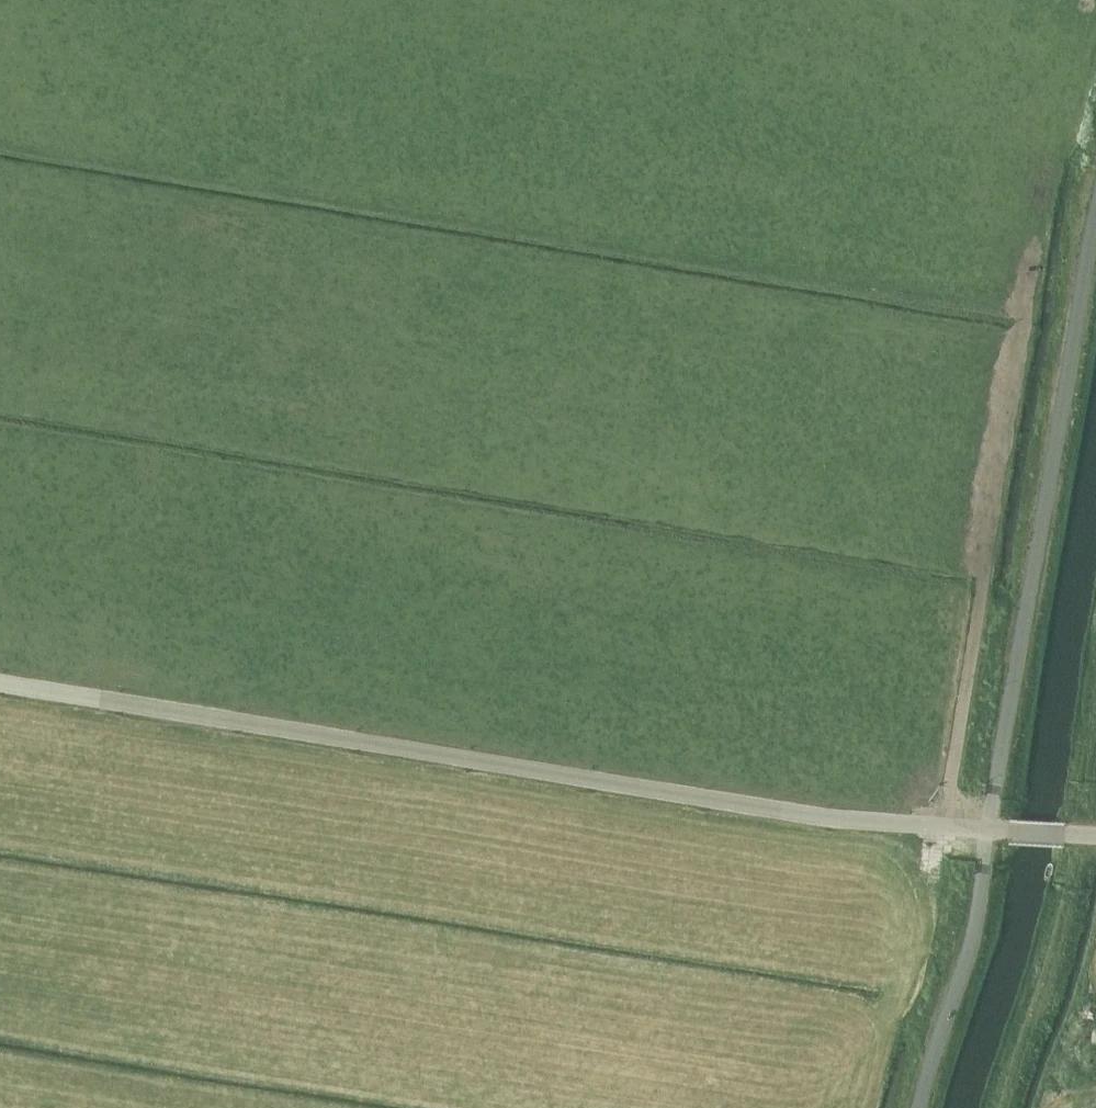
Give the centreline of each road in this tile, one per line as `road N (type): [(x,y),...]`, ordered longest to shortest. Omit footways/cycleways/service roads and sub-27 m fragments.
road 1 (unclassified): [(0,684),(861,825),(1069,837)]
road 2 (track): [(984,571),(945,831)]

